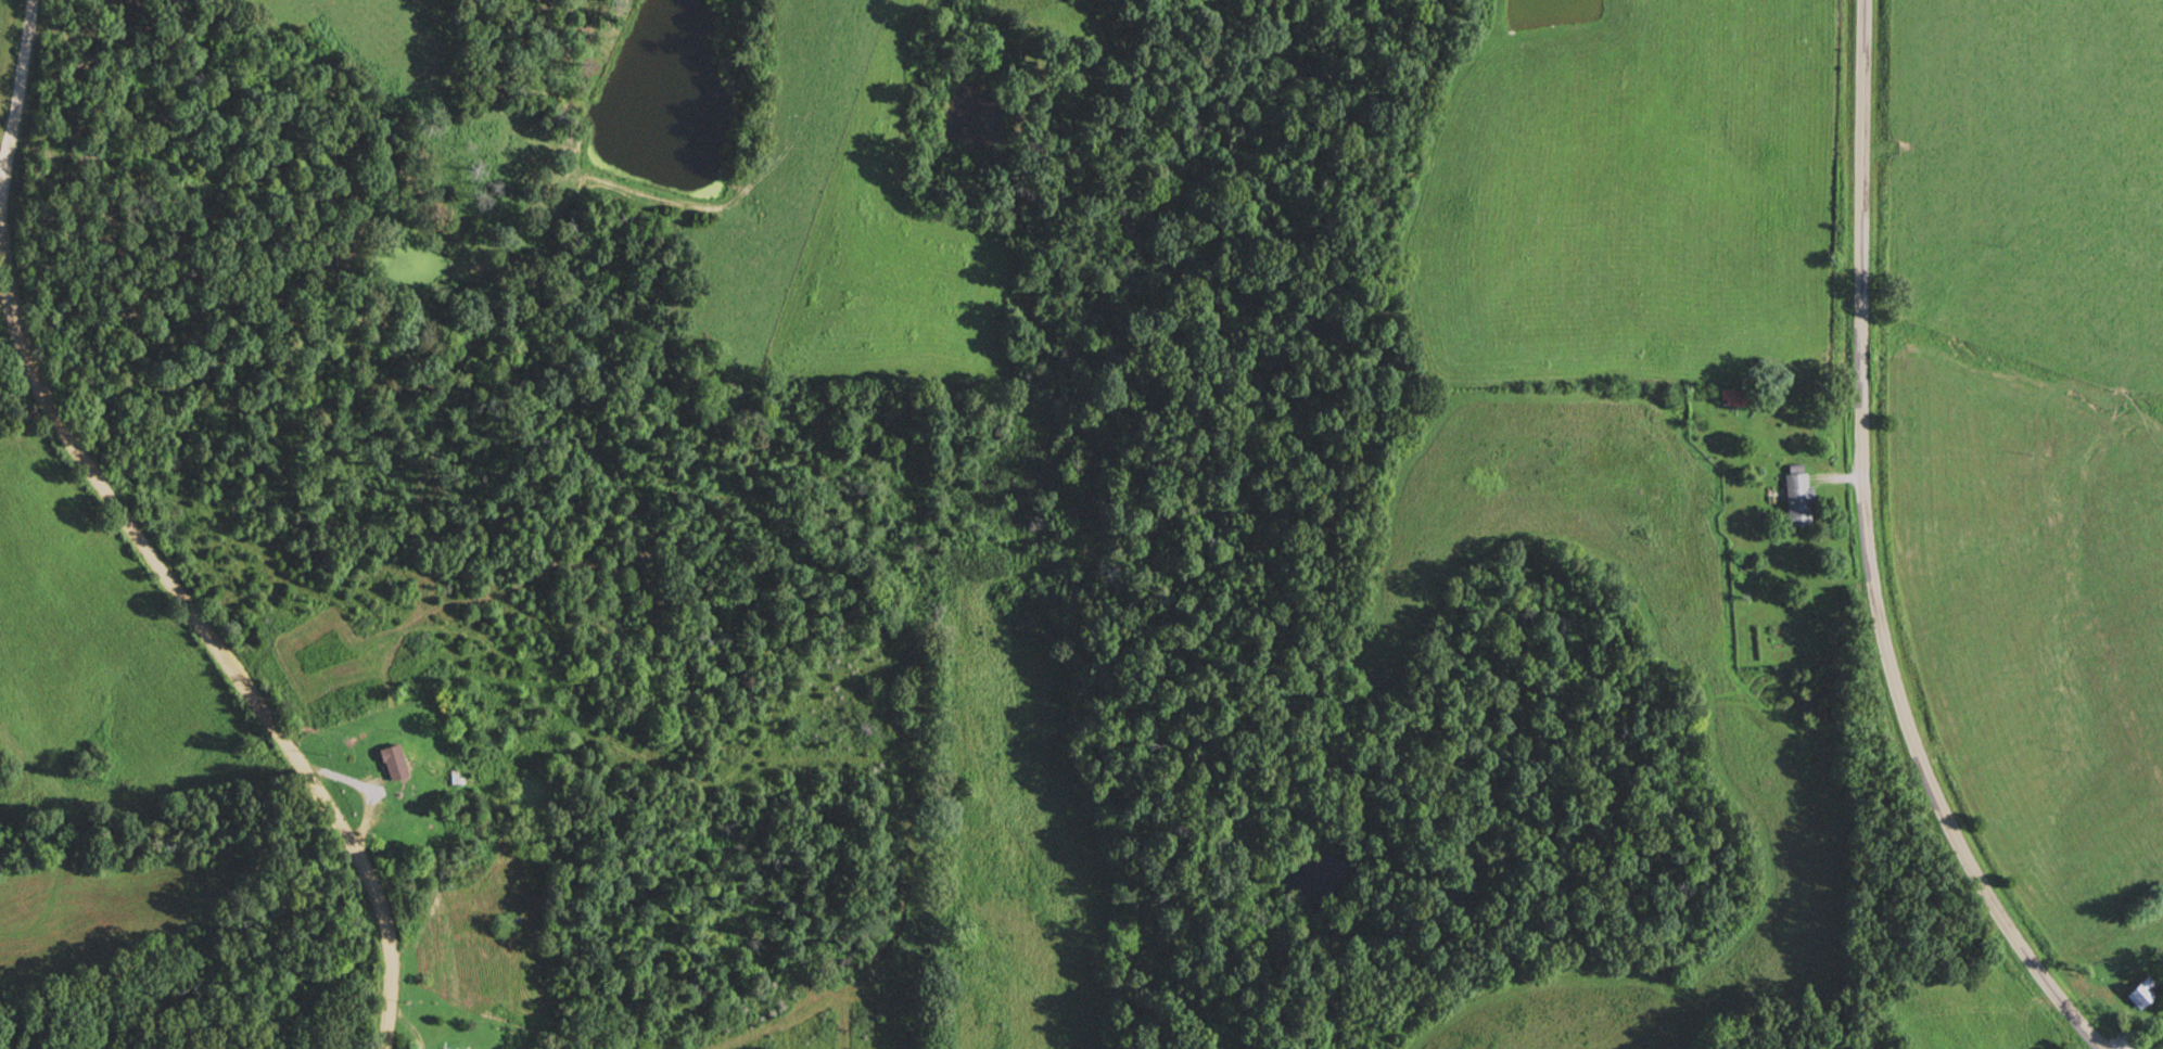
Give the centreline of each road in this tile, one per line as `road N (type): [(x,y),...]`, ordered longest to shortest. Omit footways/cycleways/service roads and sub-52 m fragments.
road 1 (residential): [(385,1048),(392,969),(378,895),(292,750),(48,410),(18,335),(1,218),(30,0)]
road 2 (tertiary): [(1858,0),(1862,462),(1890,686),(1944,822),(1989,909),(2099,1048)]

